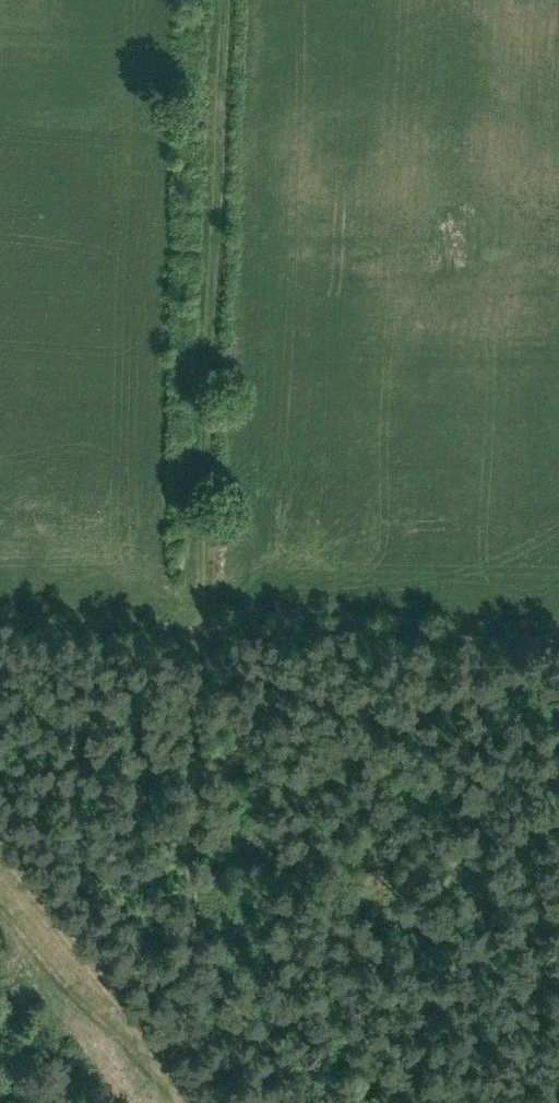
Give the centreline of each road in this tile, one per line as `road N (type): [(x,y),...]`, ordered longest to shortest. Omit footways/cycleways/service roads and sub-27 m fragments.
road 1 (track): [(223,0),(195,622)]
road 2 (track): [(0,613),(558,637)]
road 3 (track): [(176,1102),(0,867)]

